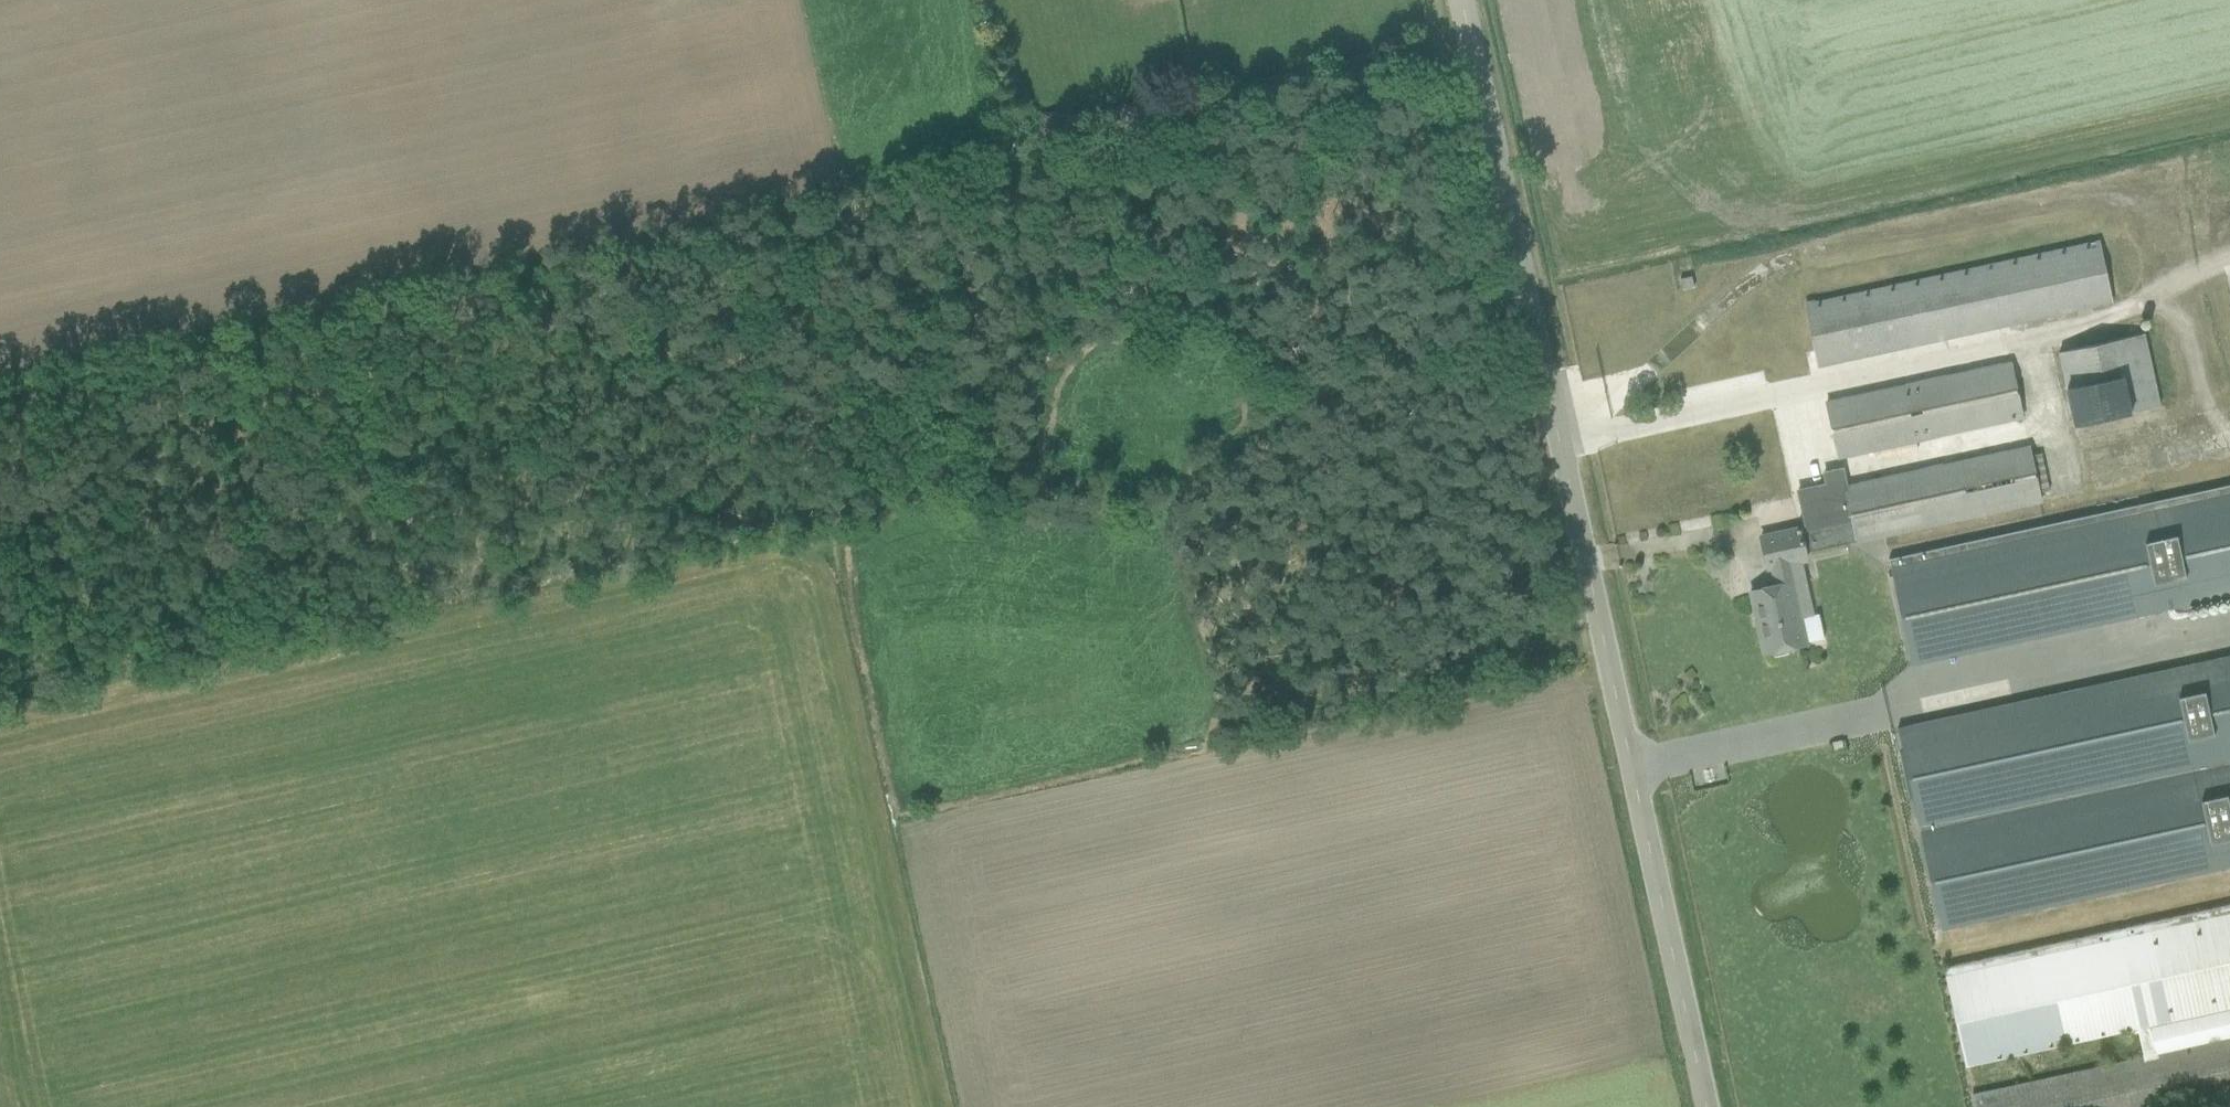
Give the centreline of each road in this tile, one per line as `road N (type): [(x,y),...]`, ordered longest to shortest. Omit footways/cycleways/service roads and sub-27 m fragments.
road 1 (unclassified): [(1713,1106),(1471,0)]

